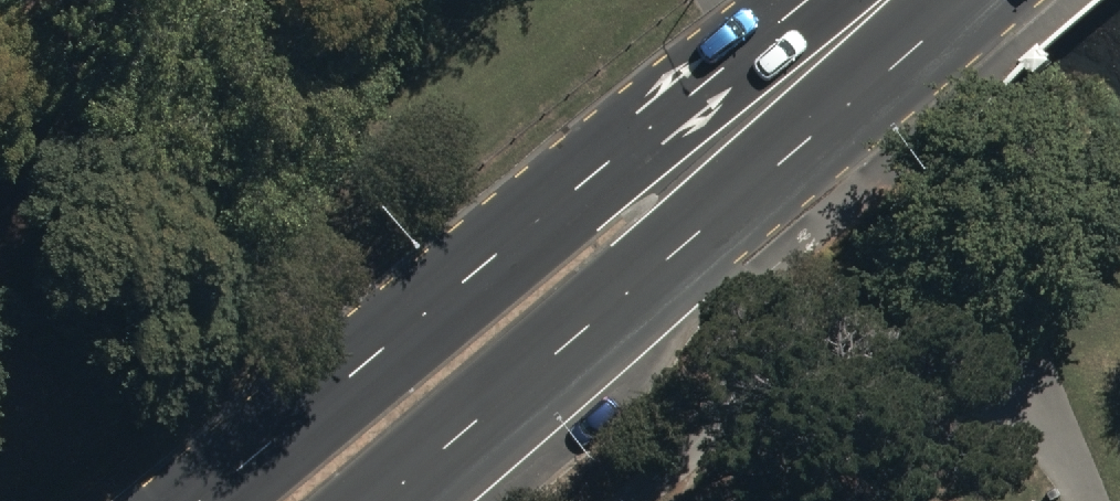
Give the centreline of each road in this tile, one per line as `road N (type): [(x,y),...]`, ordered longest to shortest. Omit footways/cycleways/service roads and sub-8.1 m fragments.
road 1 (primary): [(214,500),(809,0)]
road 2 (primary): [(979,0),(392,500)]

